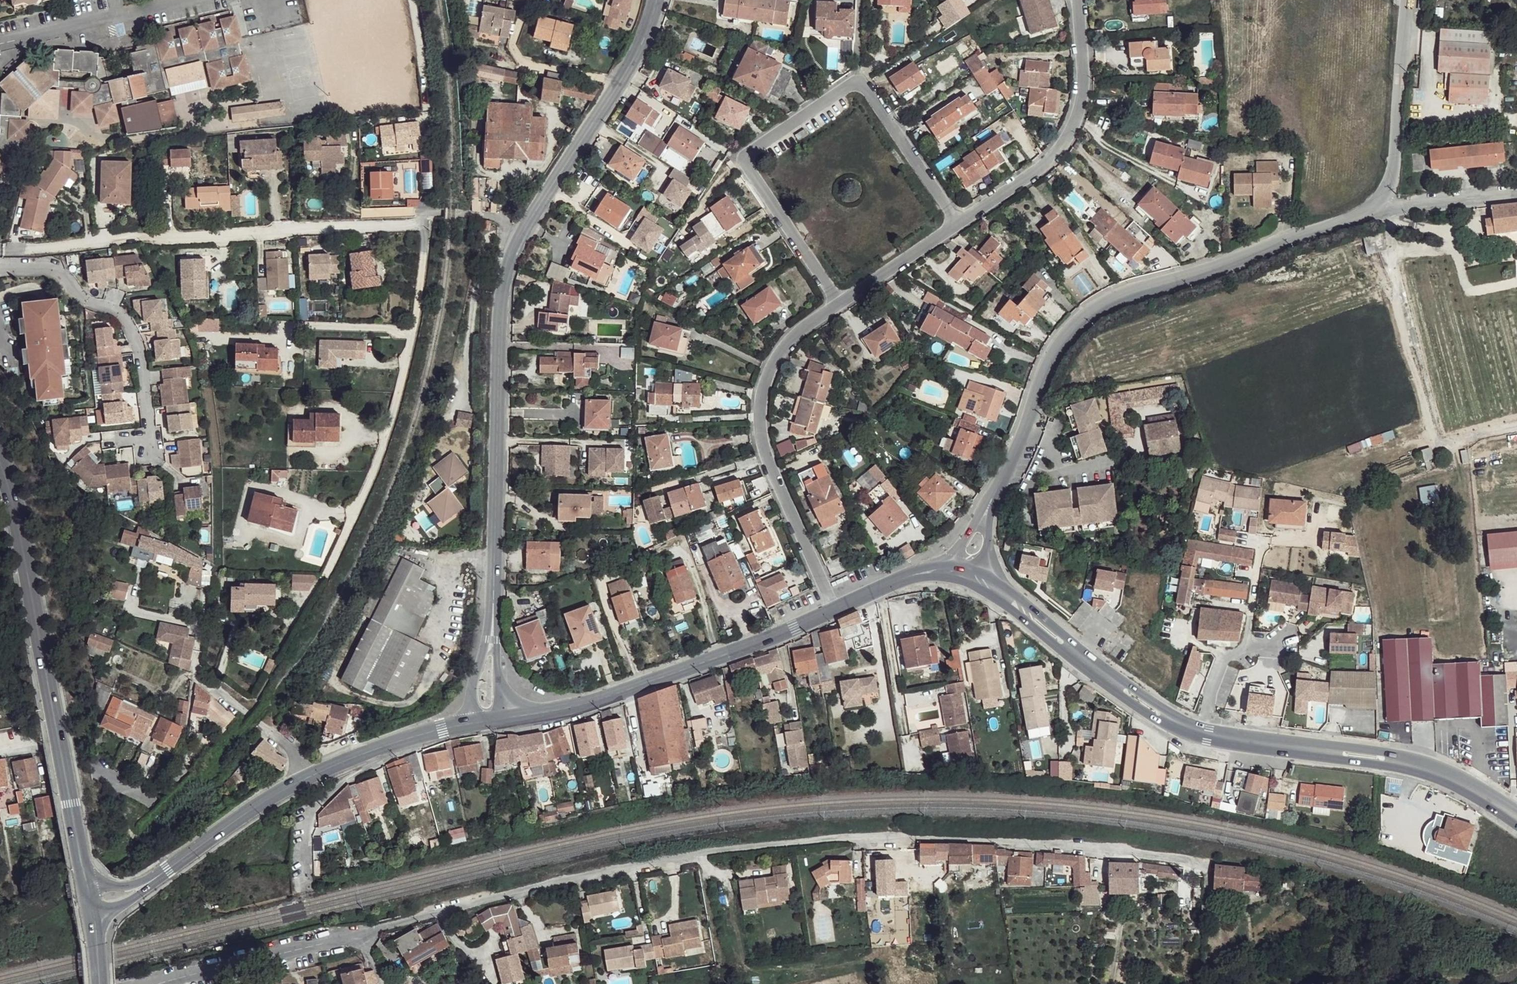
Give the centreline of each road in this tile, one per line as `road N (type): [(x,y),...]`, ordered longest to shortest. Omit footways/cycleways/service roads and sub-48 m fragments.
road 1 (residential): [(1200,864),(857,835),(635,866),(355,932)]
road 2 (tertiary): [(493,606),(509,264),(645,35),(657,0)]
road 3 (tertiary): [(1512,816),(1406,763),(1199,735),(960,571)]
road 4 (tertiary): [(1372,208),(1112,295),(1089,311),(1047,362),(1021,448),(960,571)]
road 5 (residential): [(955,224),(861,87),(848,86),(757,146),(751,169),(839,302)]
road 6 (secondary): [(94,901),(0,456)]
road 7 (residential): [(839,302),(771,363),(760,427),(836,606)]
road 8 (tertiary): [(836,606),(607,695),(518,710)]
road 9 (residential): [(1077,0),(1083,78),(1069,132),(1052,157),(955,224)]
road 10 (tertiary): [(306,778),(168,870),(94,901)]
road 11 (tertiary): [(1409,0),(1394,173),(1372,208)]
road 12 (residential): [(181,771),(153,802),(95,767),(44,751),(0,752)]
road 13 (residential): [(355,932),(156,983)]
road 14 (residential): [(175,0),(0,44)]
road 15 (residential): [(306,778),(285,743),(199,678),(198,651)]
road 16 (tertiary): [(465,718),(306,778)]
road 17 (unclassified): [(1516,193),(1372,208)]
road 18 (residential): [(955,224),(839,302)]
road 19 (tertiary): [(960,571),(907,575),(836,606)]

